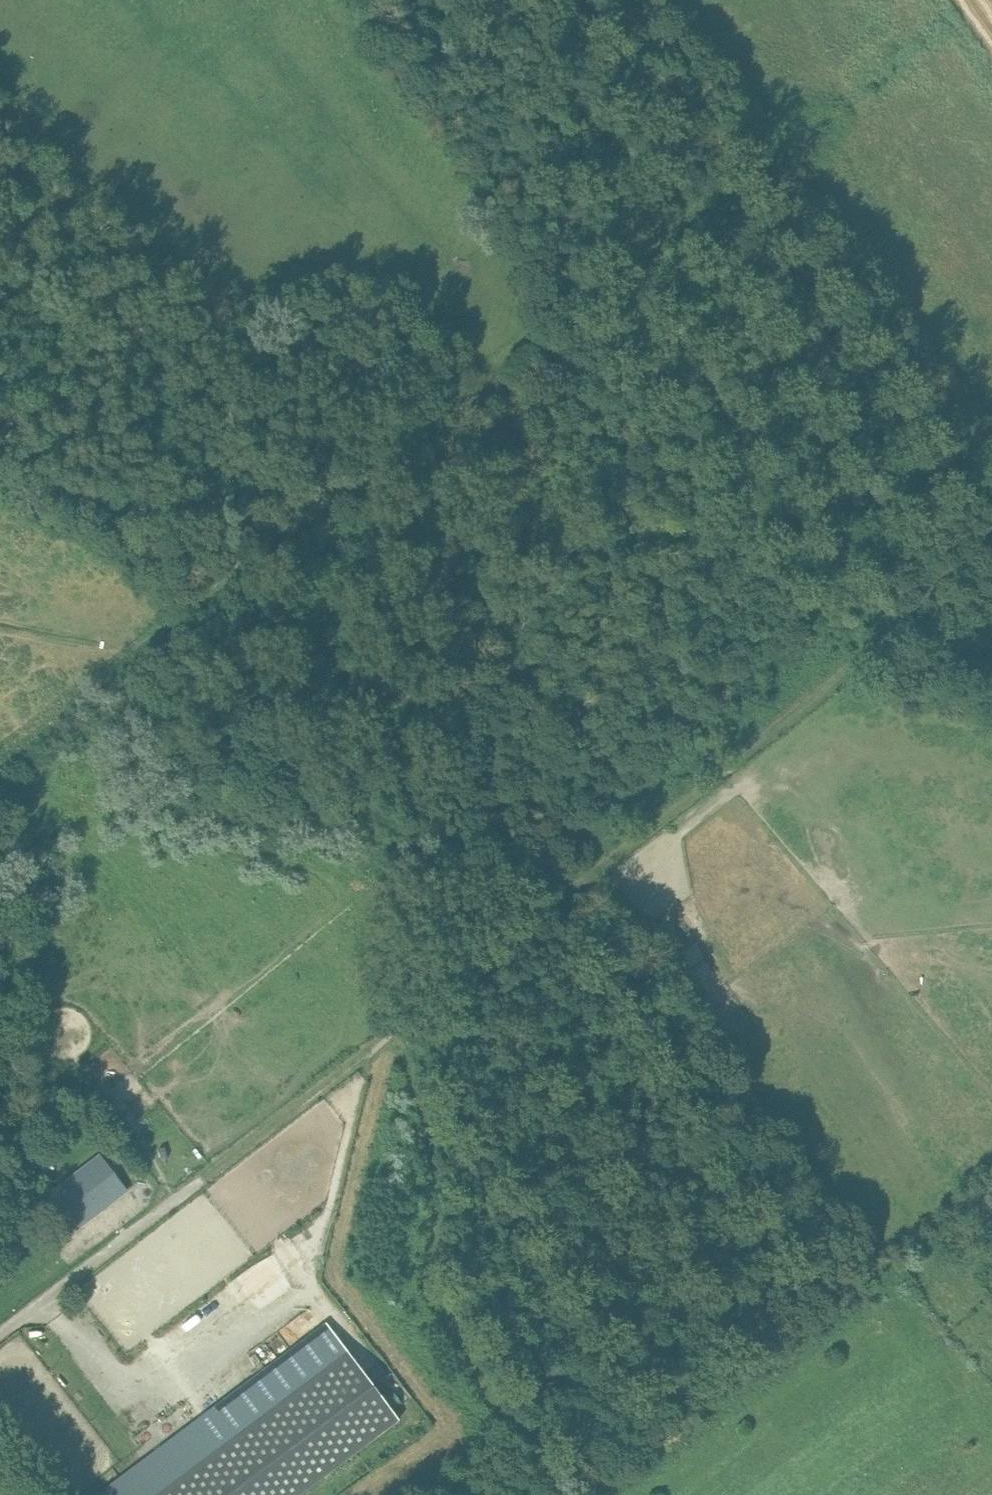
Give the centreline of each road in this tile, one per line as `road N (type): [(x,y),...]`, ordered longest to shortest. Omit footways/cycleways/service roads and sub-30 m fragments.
road 1 (track): [(547,1494),(436,1284),(440,1185),(432,1118),(399,1028),(511,448),(496,365),(323,499)]
road 2 (track): [(323,499),(0,755)]

